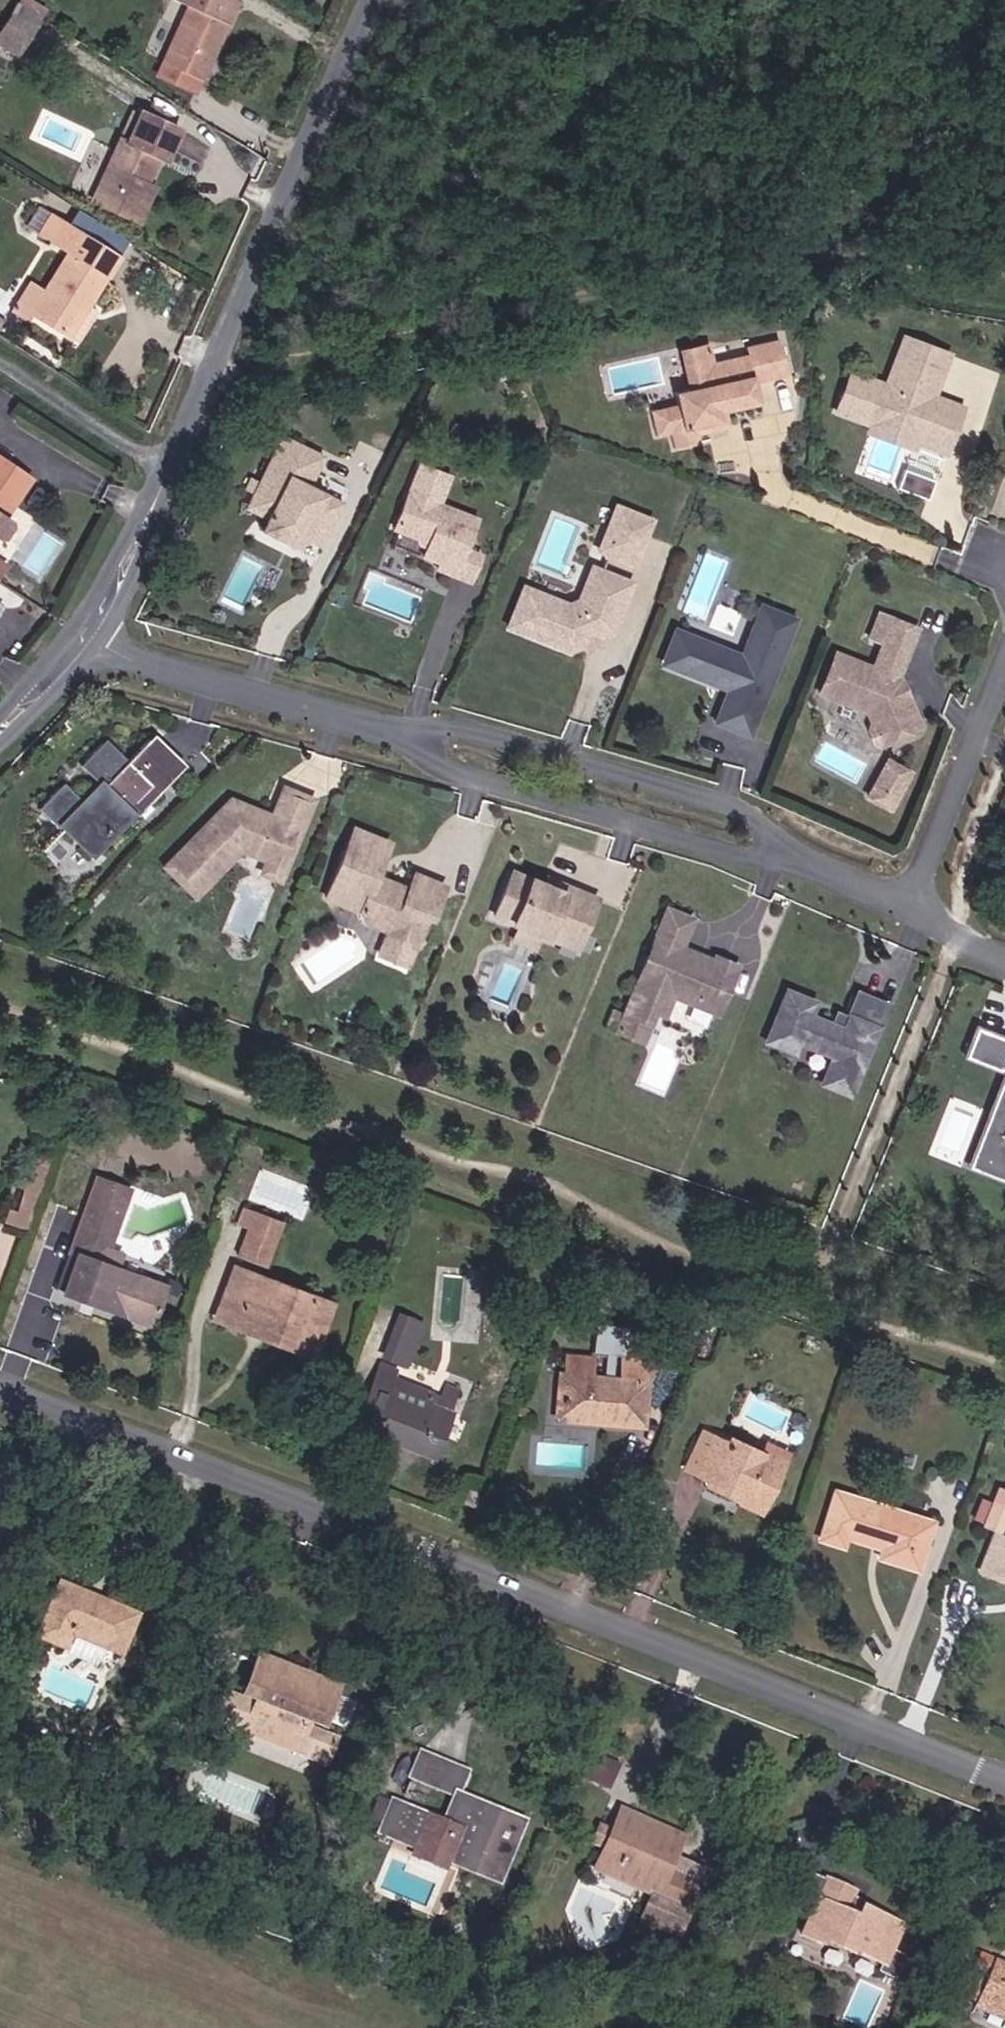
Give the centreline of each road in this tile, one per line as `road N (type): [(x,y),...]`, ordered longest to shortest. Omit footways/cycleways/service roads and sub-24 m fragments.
road 1 (residential): [(1004,1776),(0,1396)]
road 2 (residential): [(75,644),(176,454),(379,0)]
road 3 (residential): [(796,856),(739,806),(470,728),(382,724)]
road 4 (residential): [(382,724),(447,769),(736,853),(796,856)]
road 5 (residential): [(382,724),(75,644)]
road 6 (residential): [(1004,666),(912,899)]
road 7 (residential): [(912,899),(796,856)]

